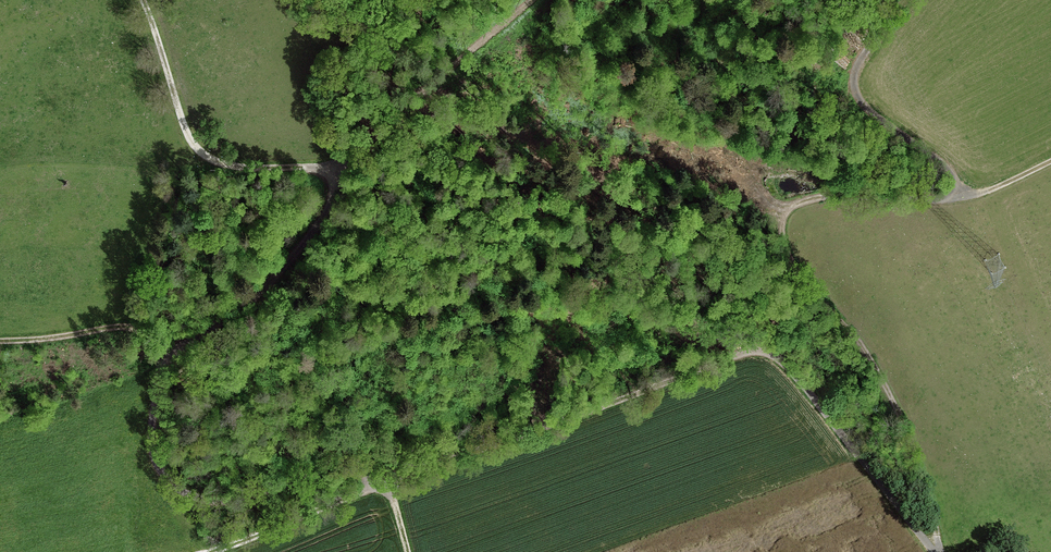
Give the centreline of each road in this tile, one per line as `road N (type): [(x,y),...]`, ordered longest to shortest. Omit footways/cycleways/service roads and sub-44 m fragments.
road 1 (track): [(933,551),(779,359),(760,352),(389,481),(219,551)]
road 2 (track): [(337,173),(325,216),(268,285),(170,357),(160,372),(151,443),(165,478),(195,498),(238,498),(325,468),(361,466),(389,481),(408,551)]
road 3 (track): [(939,551),(913,446),(874,359),(803,281),(783,244),(782,224),(790,208),(812,199),(960,198),(1050,163)]
road 4 (track): [(144,0),(195,146),(234,166),(337,173)]
road 5 (track): [(960,198),(955,179),(858,99),(856,59),(902,0)]
road 6 (track): [(531,0),(337,173)]
road 7 (track): [(0,341),(123,324),(144,331),(170,357)]

